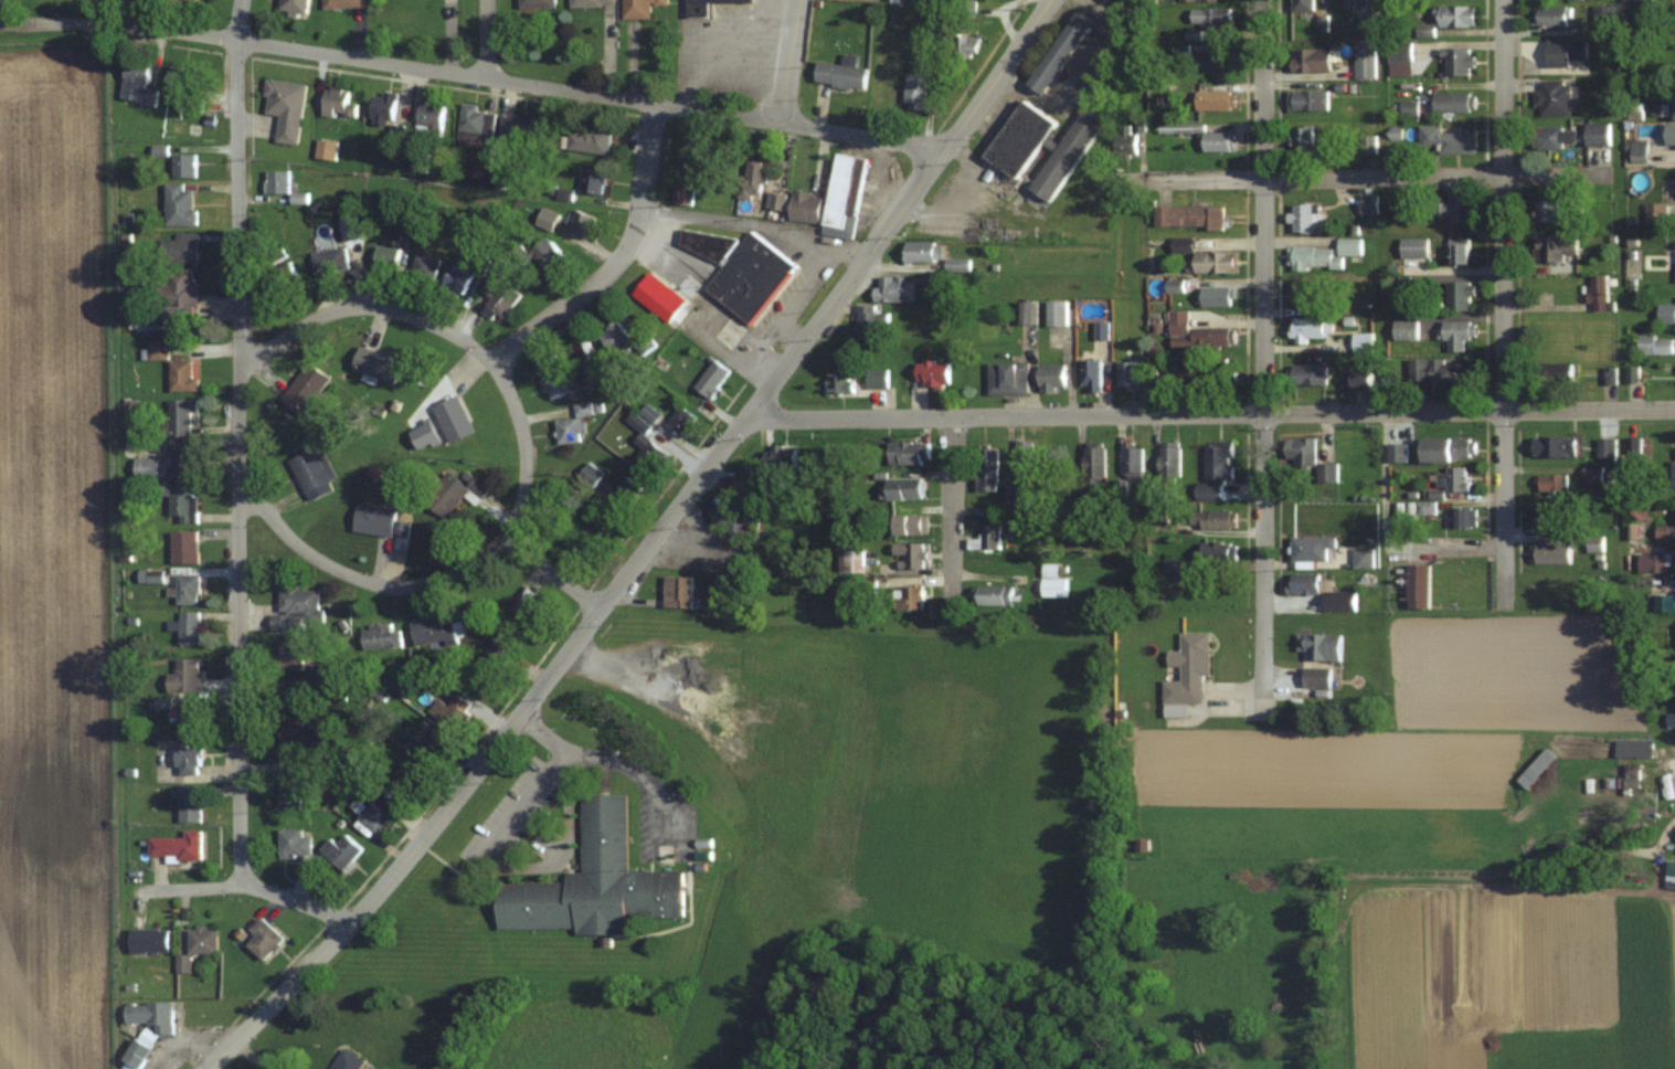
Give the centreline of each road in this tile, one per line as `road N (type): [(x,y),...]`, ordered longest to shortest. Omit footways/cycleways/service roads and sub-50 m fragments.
road 1 (residential): [(1051,0),(799,348),(352,922)]
road 2 (residential): [(1674,408),(749,414)]
road 3 (residential): [(245,0),(240,868),(258,885)]
road 4 (residential): [(238,476),(300,547),(330,568),(389,588),(417,586),(448,580),(508,541),(522,509),(527,463),(499,366),(431,321),(386,307),(338,310),(241,364)]
road 5 (residential): [(786,121),(240,36),(0,23)]
road 6 (residential): [(1266,0),(1264,719)]
road 7 (residential): [(1505,0),(1505,610)]
road 8 (residential): [(1572,174),(1137,178)]
road 9 (residential): [(656,104),(643,211),(628,250),(492,361)]
road 10 (residential): [(352,922),(210,1068)]
road 11 (residential): [(956,414),(953,601)]
road 12 (residential): [(946,149),(786,121)]
road 13 (residential): [(295,900),(258,885),(137,890)]
road 14 (residential): [(800,0),(786,121)]

